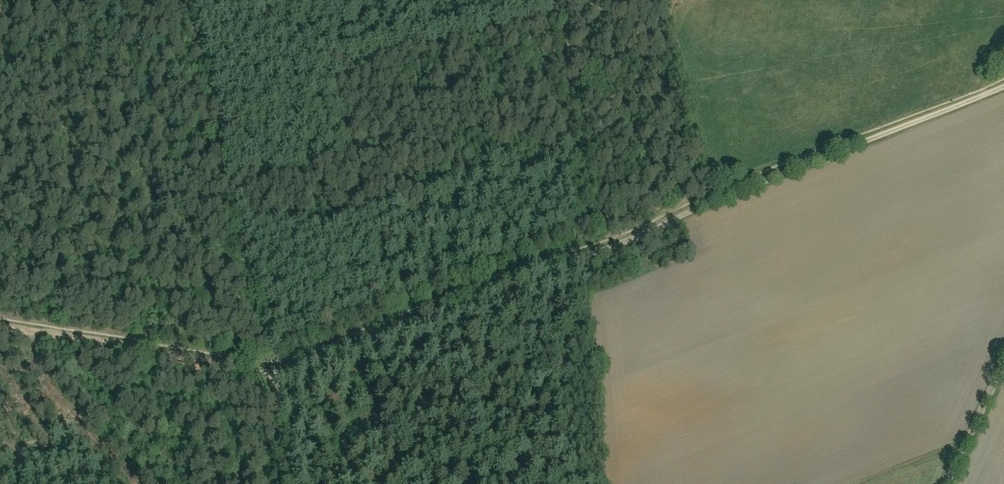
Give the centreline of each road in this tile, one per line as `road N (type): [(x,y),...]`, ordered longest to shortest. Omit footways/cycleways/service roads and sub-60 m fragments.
road 1 (track): [(0,326),(280,373),(1003,89)]
road 2 (track): [(28,330),(166,483)]
road 3 (residential): [(948,483),(1003,365)]

